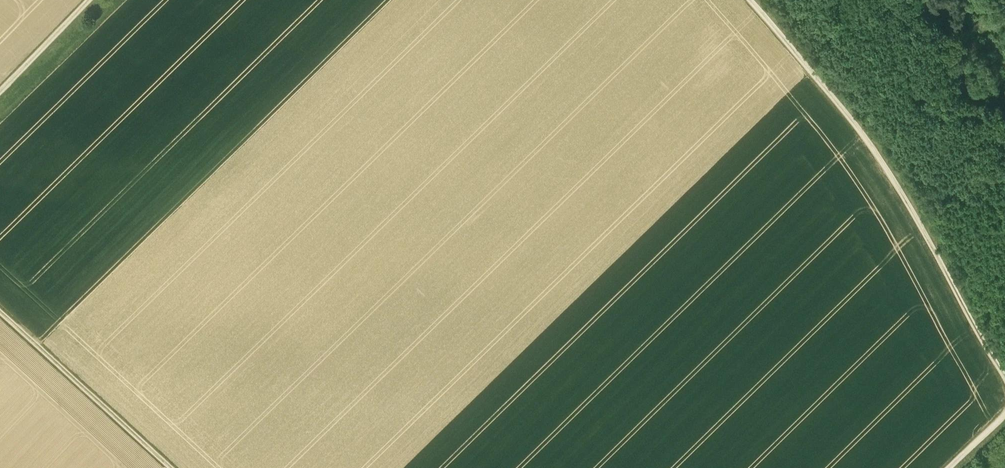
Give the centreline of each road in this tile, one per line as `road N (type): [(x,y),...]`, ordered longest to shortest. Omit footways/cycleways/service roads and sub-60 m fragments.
road 1 (track): [(748,0),(878,156),(1004,380)]
road 2 (track): [(0,312),(167,467)]
road 3 (track): [(0,93),(91,0)]

